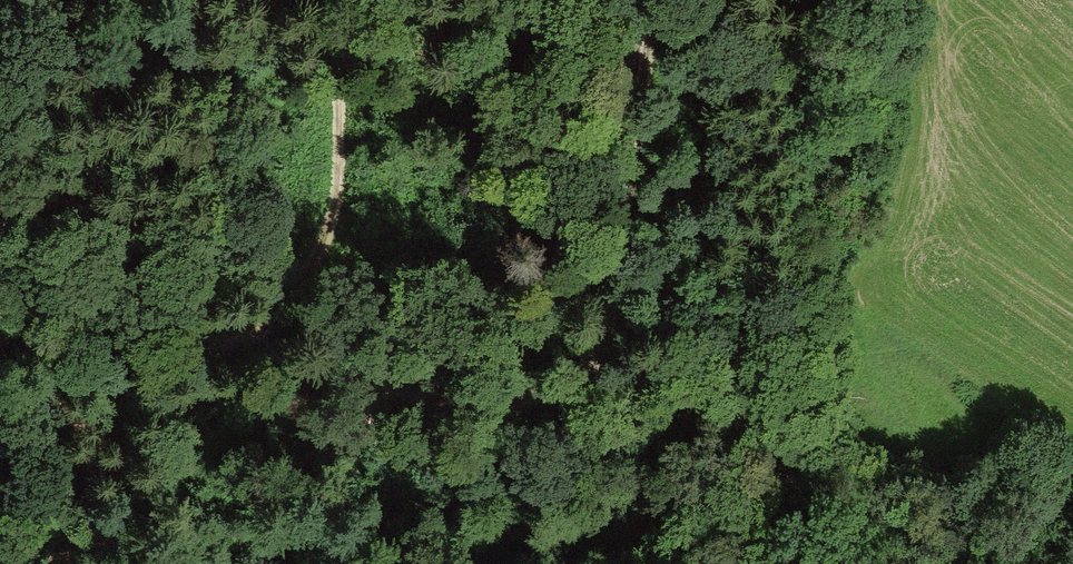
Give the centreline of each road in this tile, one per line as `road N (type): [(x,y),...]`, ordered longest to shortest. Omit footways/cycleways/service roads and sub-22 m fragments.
road 1 (track): [(650,0),(636,165),(613,300),(587,364),(562,390),(501,406),(370,390),(299,370)]
road 2 (track): [(0,215),(70,288),(147,339),(228,344),(306,282),(333,214),(339,0)]
road 3 (track): [(1072,429),(844,303)]

